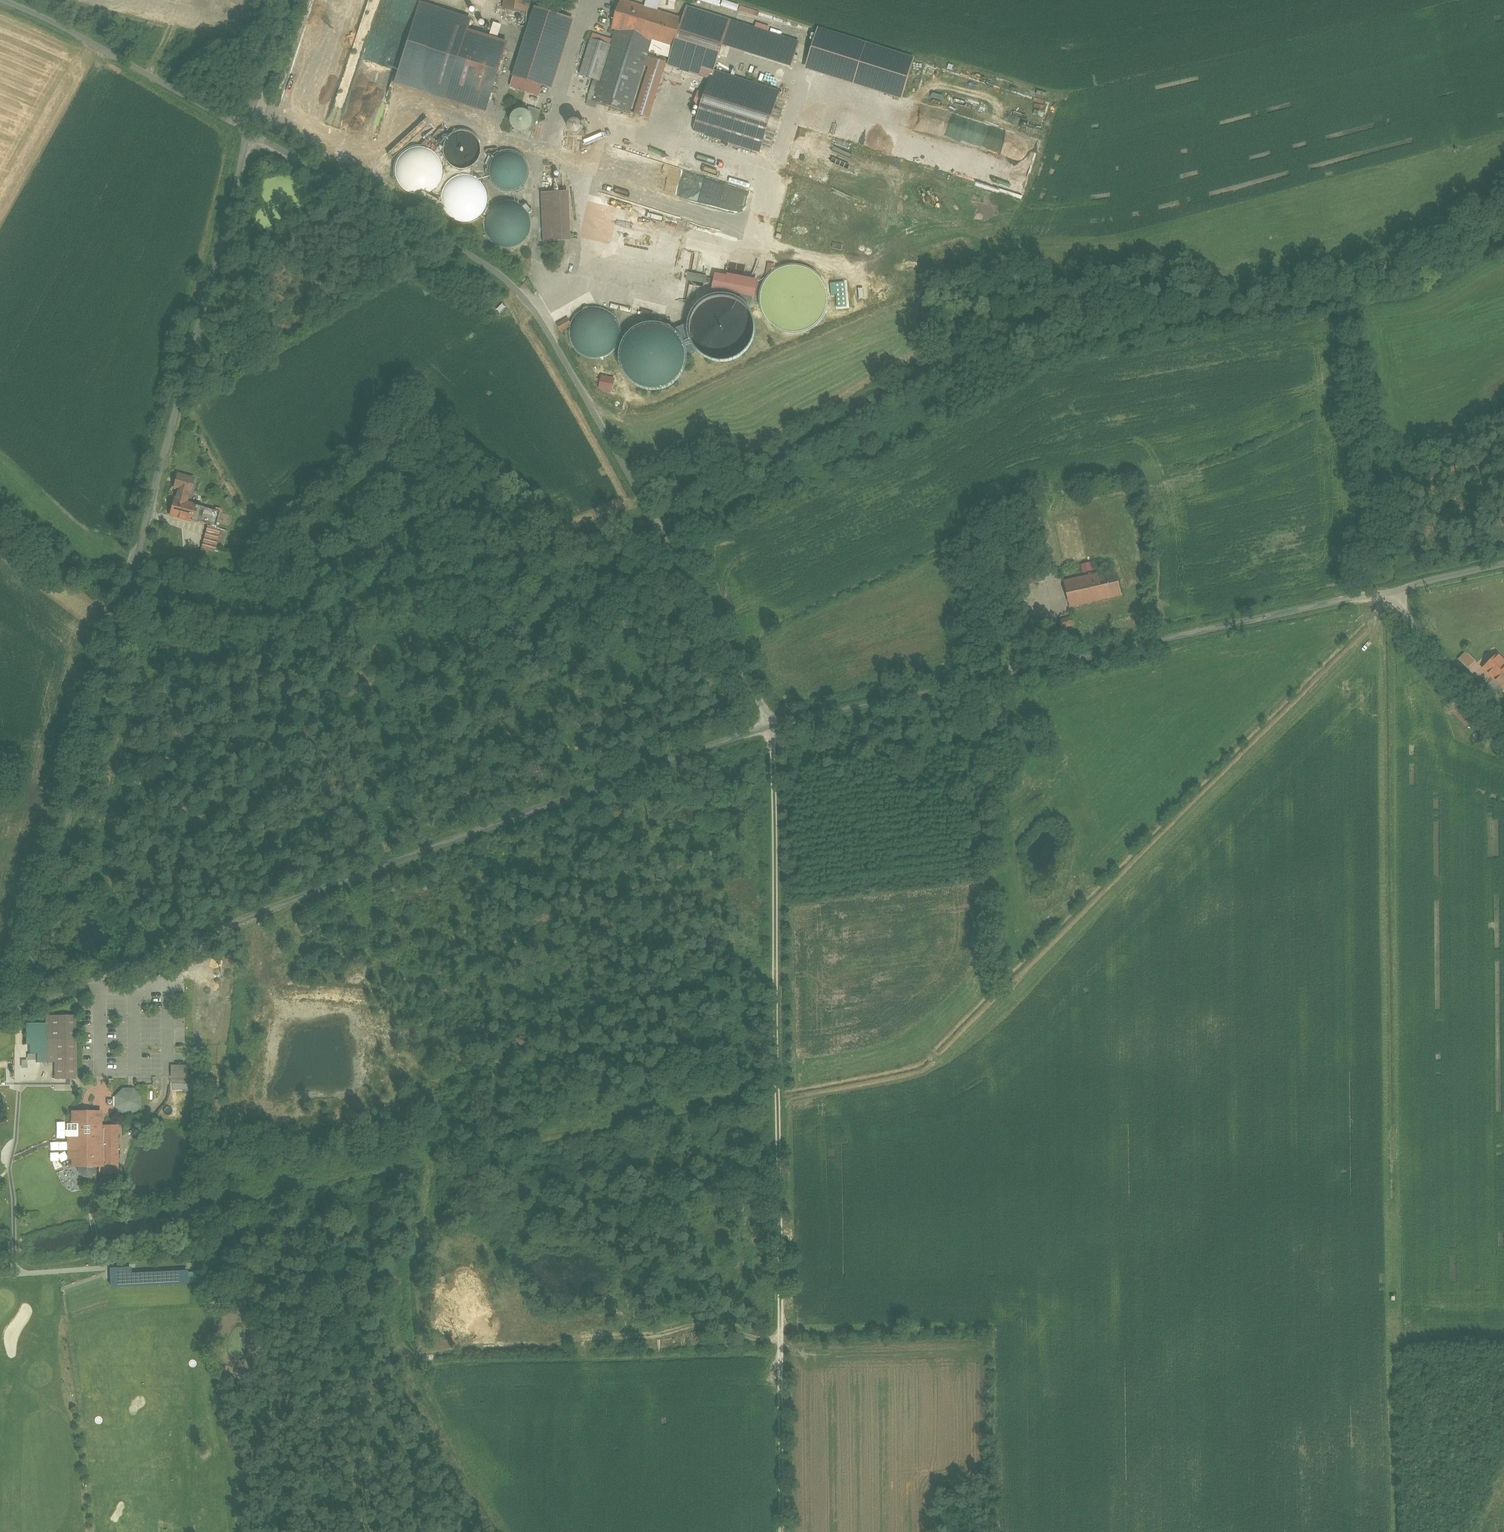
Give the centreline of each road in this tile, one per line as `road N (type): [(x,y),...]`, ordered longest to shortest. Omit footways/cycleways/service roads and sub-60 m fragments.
road 1 (unclassified): [(249,132),(22,1004)]
road 2 (track): [(783,1531),(775,757),(766,726)]
road 3 (unclassified): [(766,726),(22,1004)]
road 4 (unclassified): [(1400,594),(990,670),(766,726)]
road 5 (unclassified): [(249,132),(503,277),(547,322),(654,518)]
road 6 (unclassified): [(0,1),(249,132)]
road 7 (residential): [(654,518),(766,726)]
road 8 (track): [(19,1085),(9,1169),(15,1275),(0,1277)]
road 9 (residential): [(1503,726),(1448,671),(1400,594)]
road 10 (track): [(15,1275),(162,1263)]
road 11 (unclassified): [(249,132),(292,0)]

